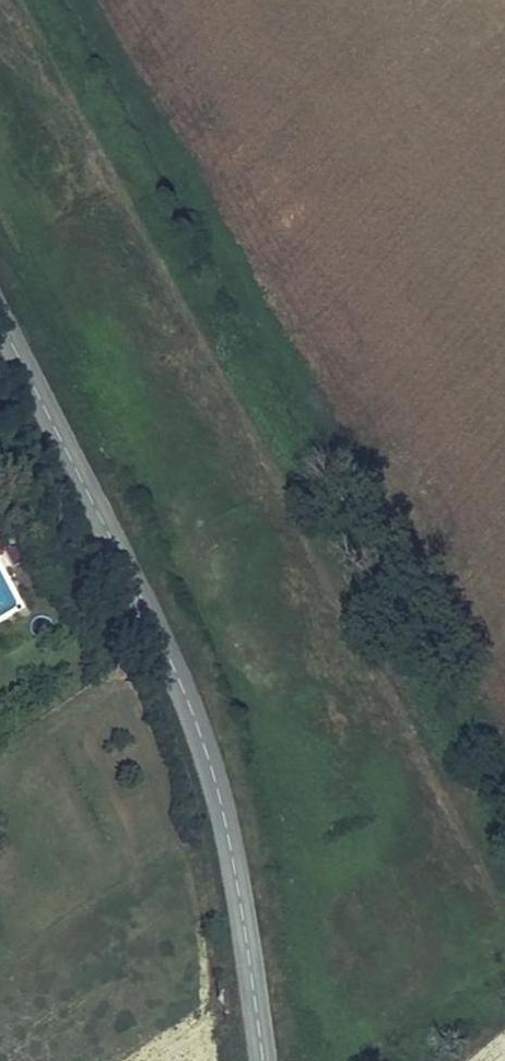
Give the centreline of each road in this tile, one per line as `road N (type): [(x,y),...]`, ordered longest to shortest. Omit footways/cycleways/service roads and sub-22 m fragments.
road 1 (tertiary): [(0,316),(170,657),(215,772),(265,1060)]

